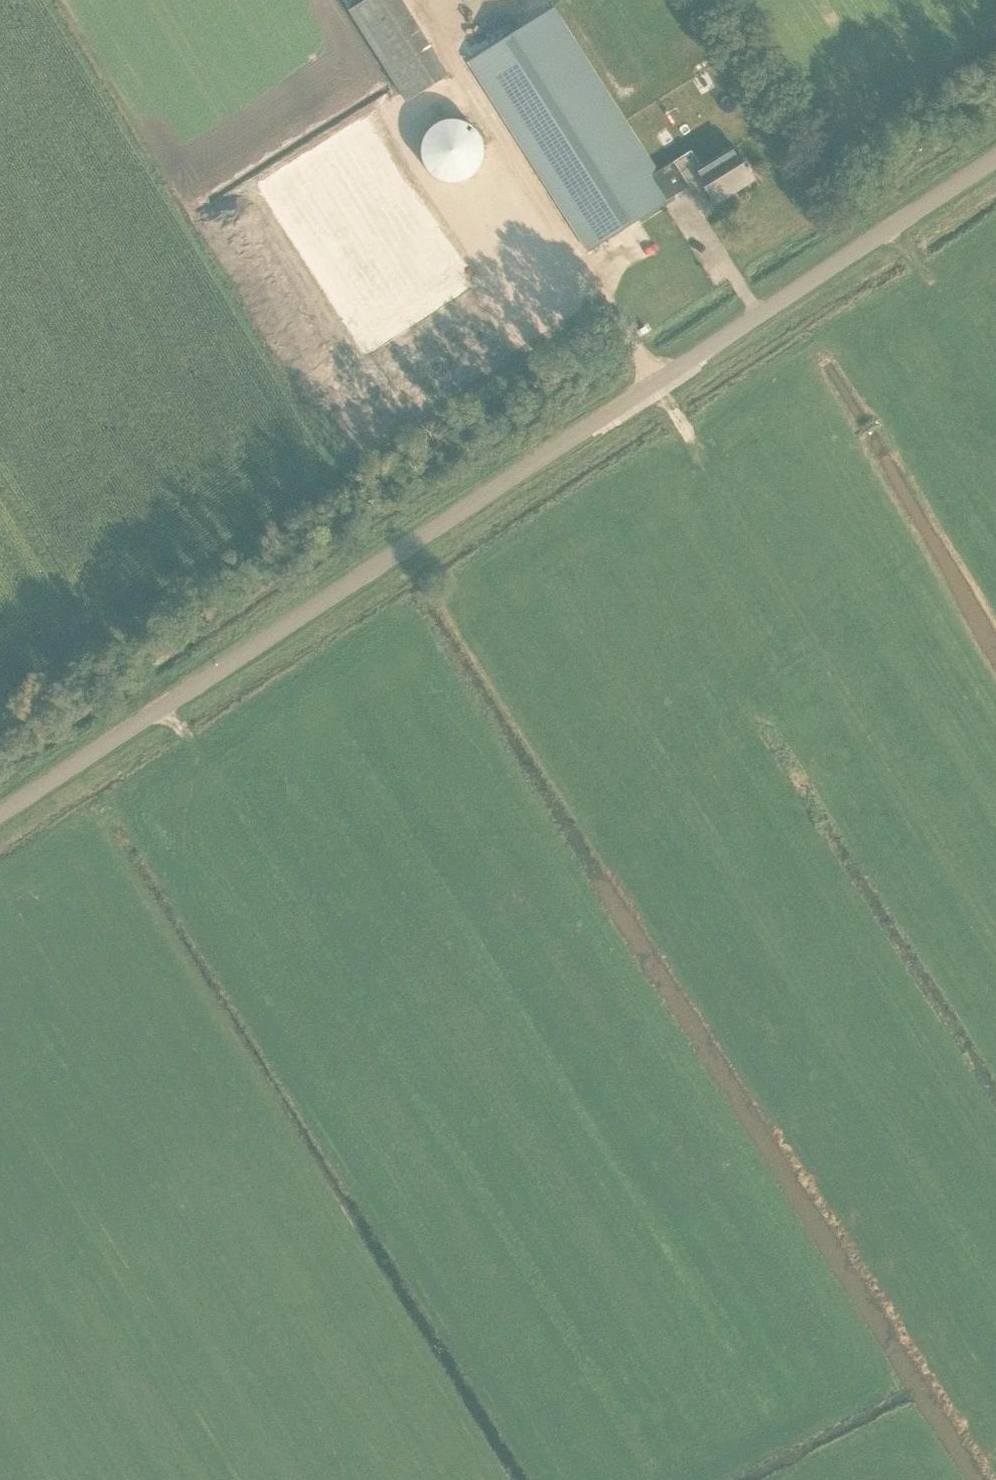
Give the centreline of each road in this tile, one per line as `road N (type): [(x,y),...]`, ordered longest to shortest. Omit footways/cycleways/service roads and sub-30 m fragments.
road 1 (unclassified): [(0,818),(995,163)]

